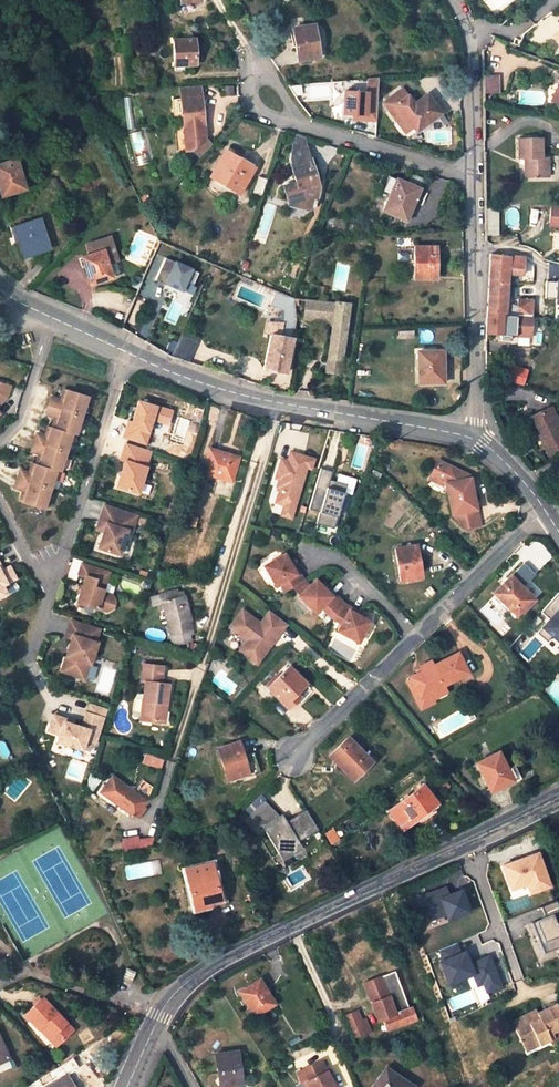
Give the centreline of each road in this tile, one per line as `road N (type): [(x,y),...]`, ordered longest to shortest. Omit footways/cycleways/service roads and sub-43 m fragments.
road 1 (unclassified): [(152,1028),(172,995),(212,964),(558,797)]
road 2 (track): [(277,404),(172,758)]
road 3 (residential): [(286,763),(545,508)]
road 4 (unclassified): [(127,353),(277,404),(476,439)]
road 5 (residential): [(475,179),(476,439)]
road 6 (residential): [(48,599),(127,353)]
road 7 (residential): [(475,179),(300,123)]
road 8 (residential): [(468,28),(475,179)]
road 9 (residential): [(52,318),(19,419),(0,438)]
road 10 (residential): [(300,123),(262,65),(248,72),(257,112)]

